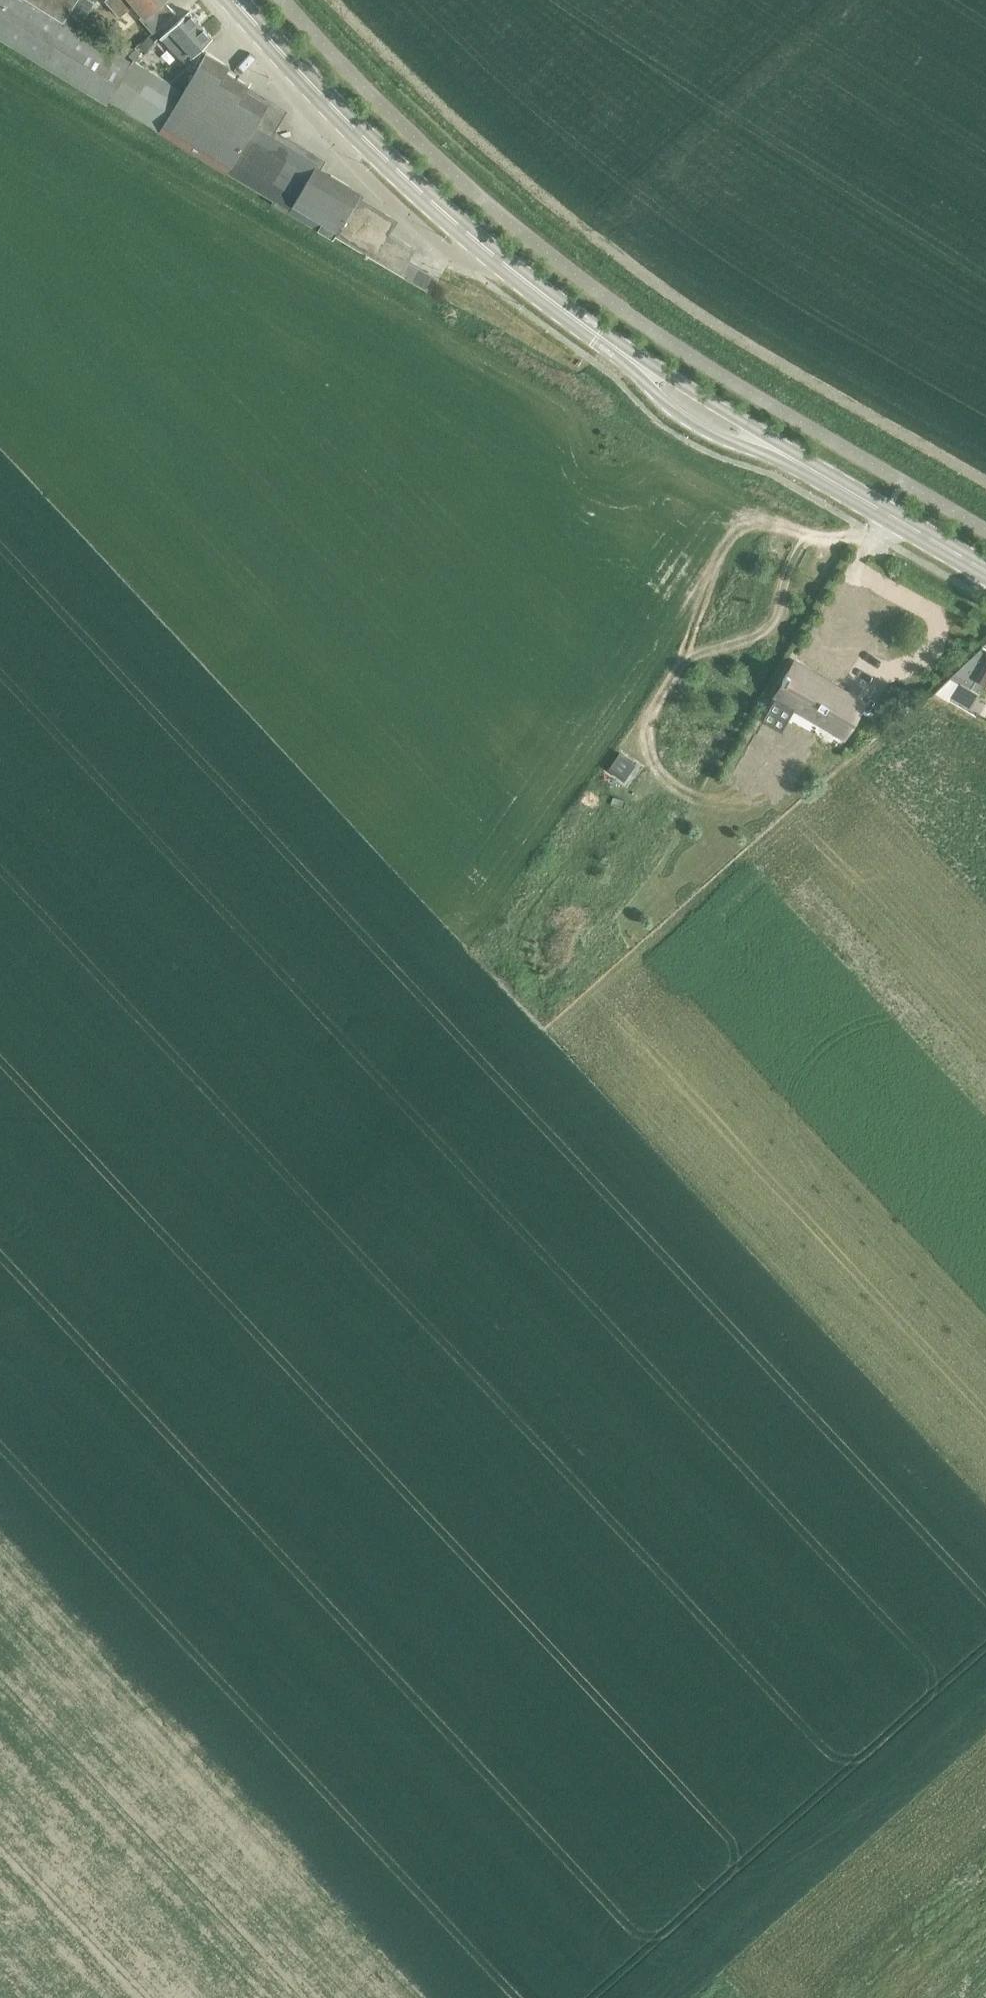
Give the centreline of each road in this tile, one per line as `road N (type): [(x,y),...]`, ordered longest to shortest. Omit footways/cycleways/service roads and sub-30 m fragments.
road 1 (secondary): [(235,0),(400,173),(599,337),(702,411),(985,572)]

